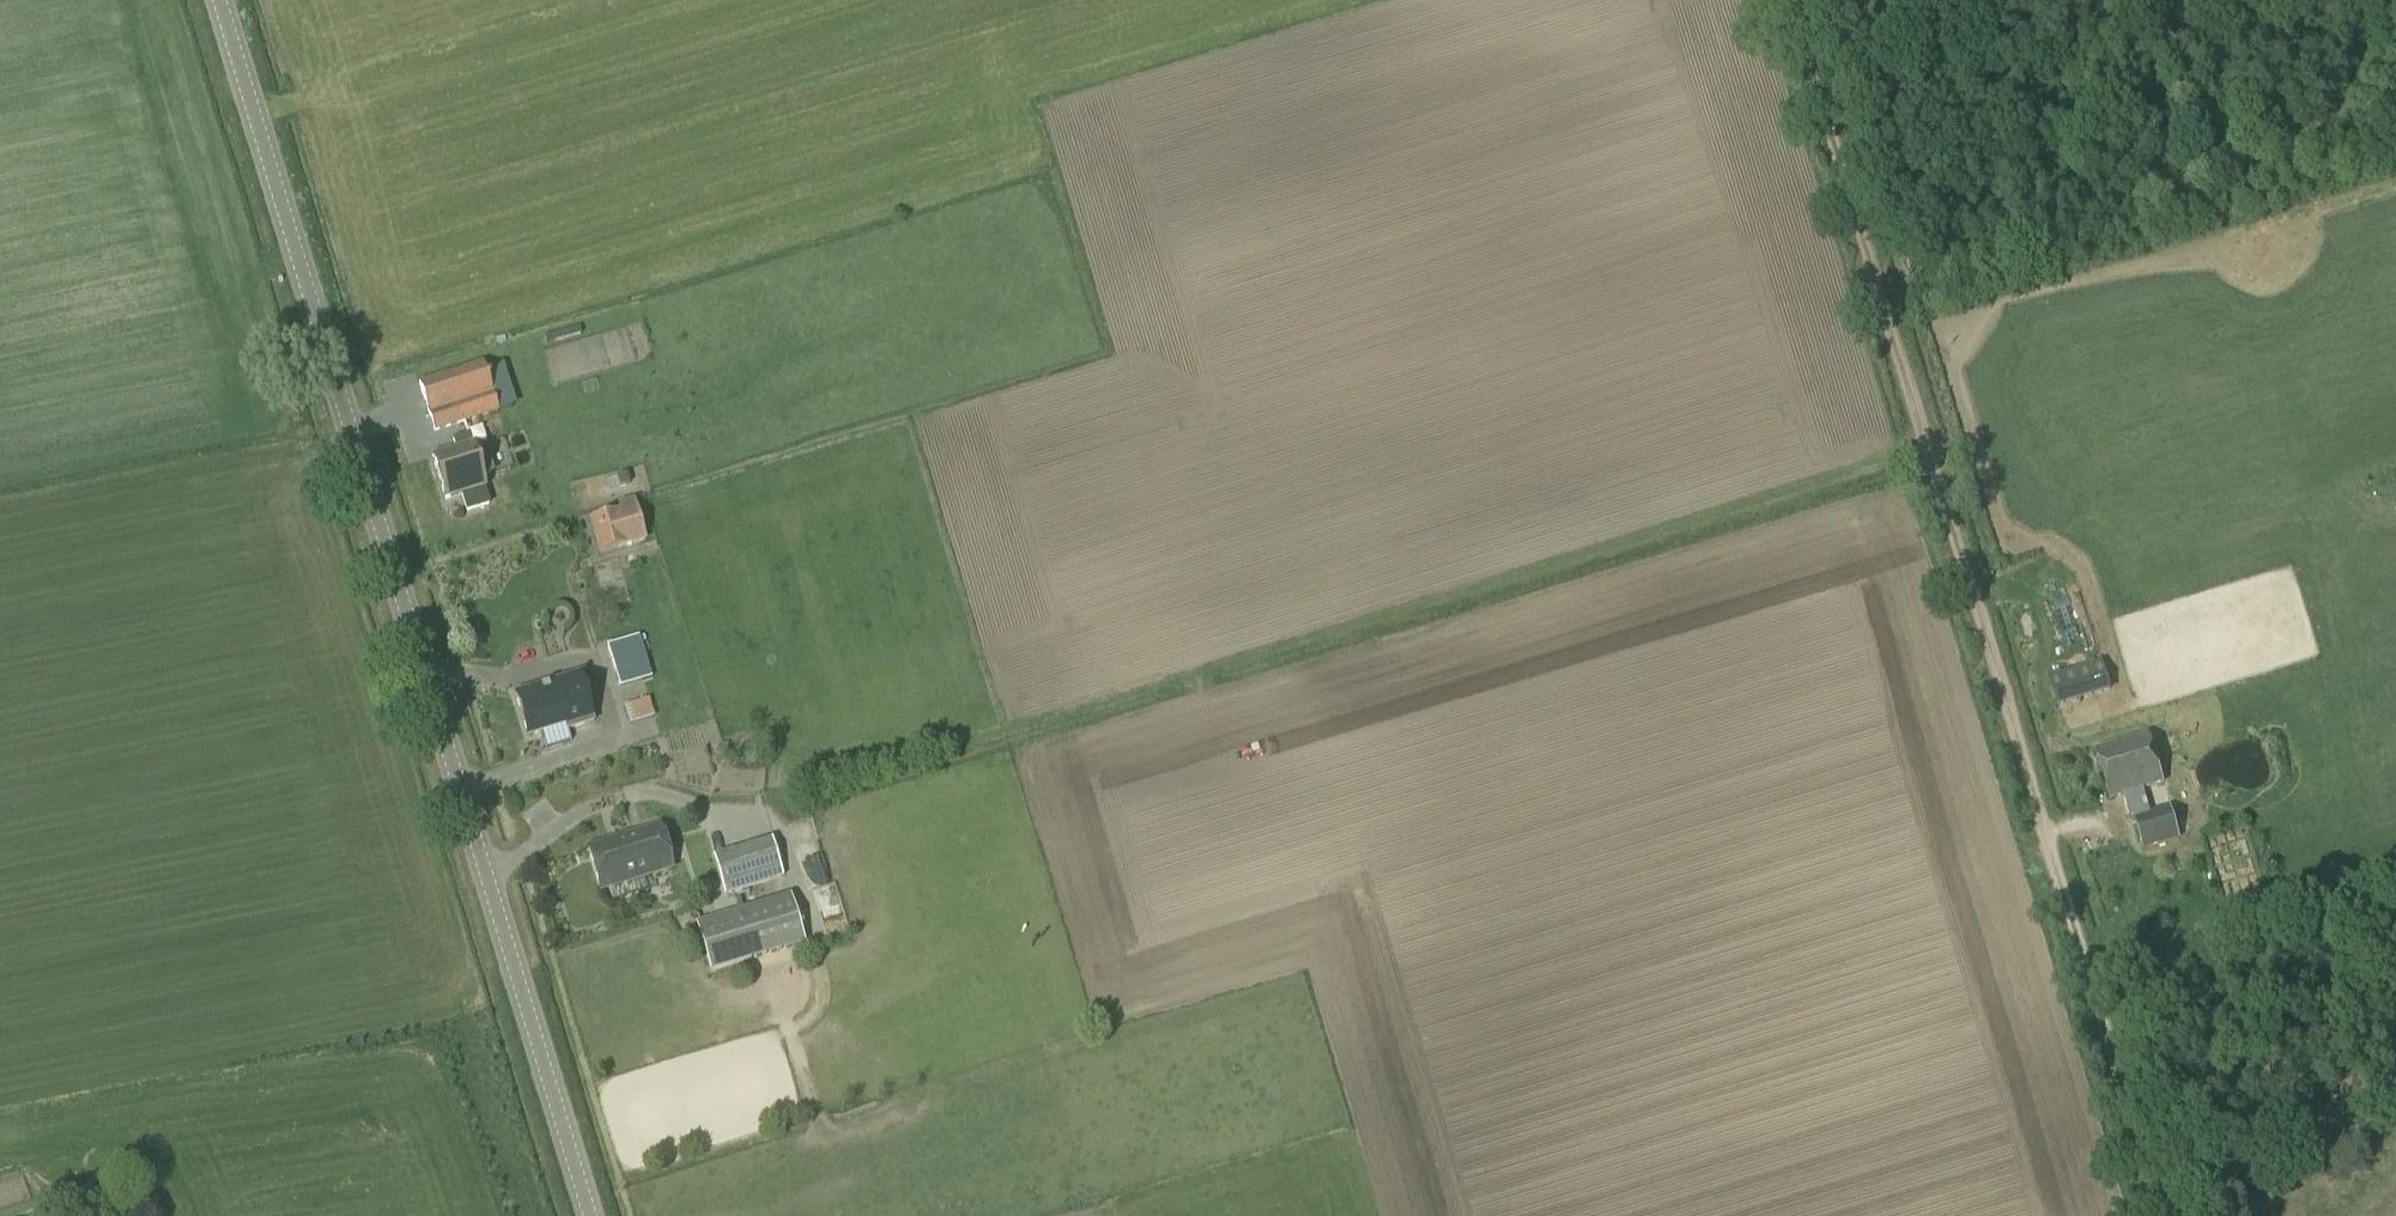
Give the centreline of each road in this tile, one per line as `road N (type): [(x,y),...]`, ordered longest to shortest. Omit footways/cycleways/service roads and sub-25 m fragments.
road 1 (tertiary): [(591,1215),(218,0)]
road 2 (track): [(1793,0),(2164,1215)]

